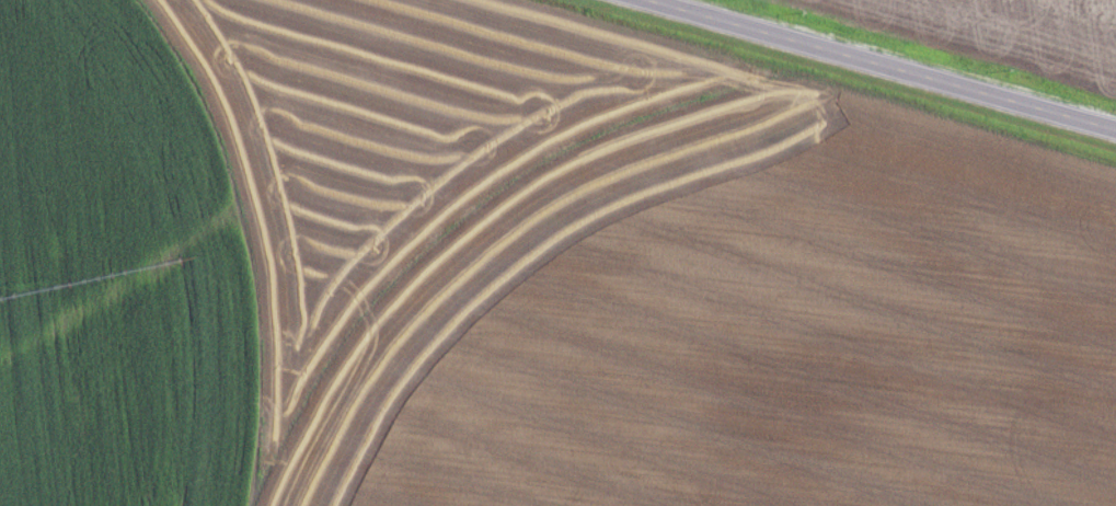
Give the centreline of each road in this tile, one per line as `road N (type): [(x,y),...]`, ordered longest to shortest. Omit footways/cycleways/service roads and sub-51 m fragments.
road 1 (primary): [(653,0),(1115,128)]

